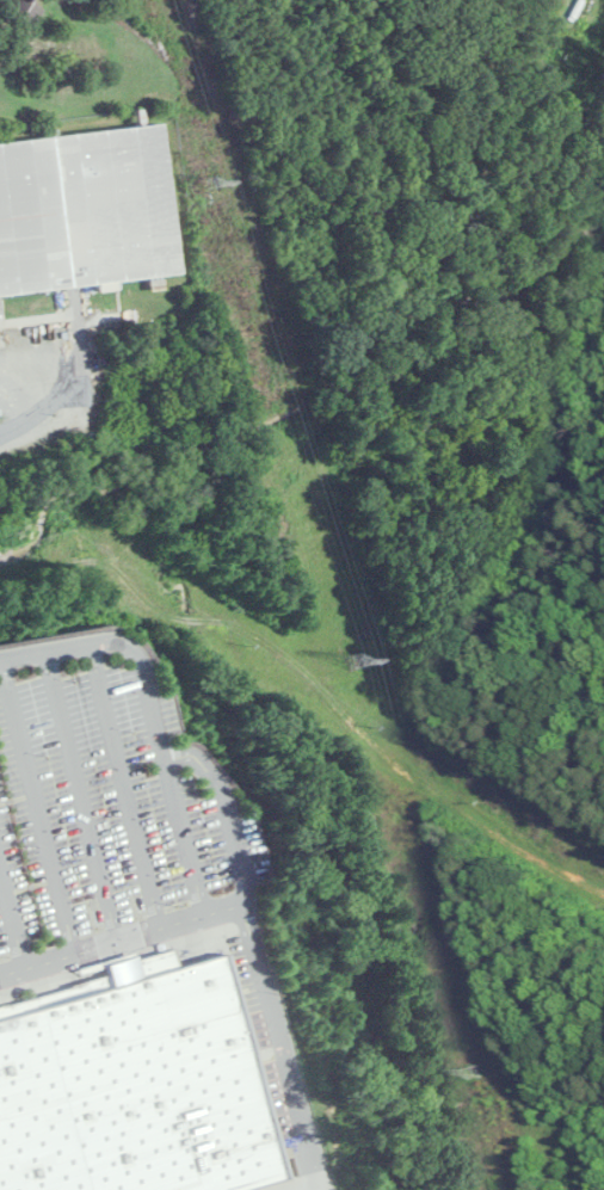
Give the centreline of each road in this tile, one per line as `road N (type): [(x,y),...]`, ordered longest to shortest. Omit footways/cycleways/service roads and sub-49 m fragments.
road 1 (residential): [(0,662),(113,643),(130,665)]

